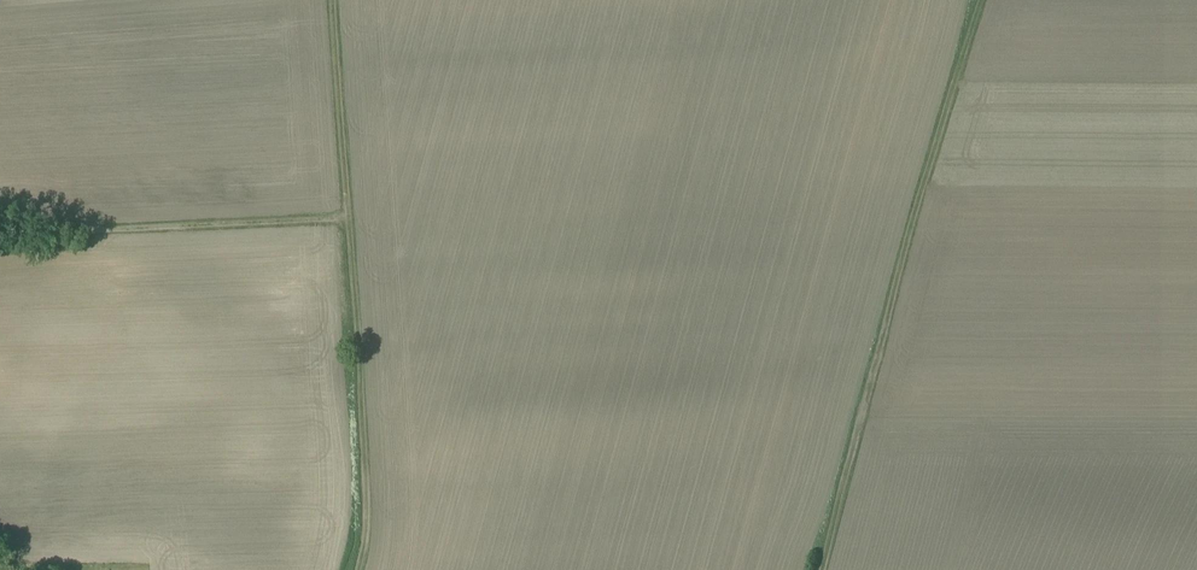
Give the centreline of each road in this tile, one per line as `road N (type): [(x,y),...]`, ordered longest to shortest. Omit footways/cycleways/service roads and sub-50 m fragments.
road 1 (track): [(974,0),(819,569)]
road 2 (track): [(0,232),(344,216)]

